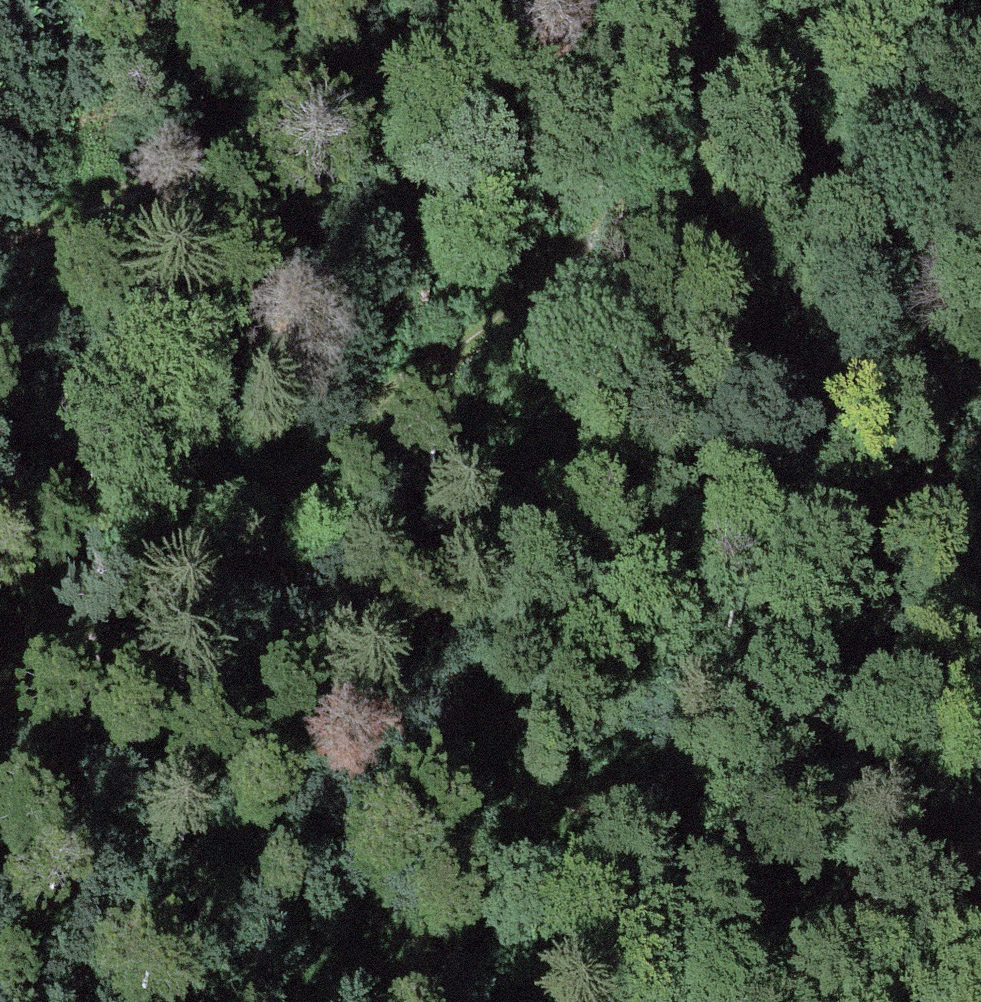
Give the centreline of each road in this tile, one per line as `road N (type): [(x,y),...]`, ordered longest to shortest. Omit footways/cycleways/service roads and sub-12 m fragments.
road 1 (motorway): [(980,971),(186,0)]
road 2 (track): [(820,0),(761,99),(611,238),(0,686)]
road 3 (motorway): [(0,243),(622,1001)]
road 4 (track): [(0,258),(431,92),(620,0)]
road 5 (track): [(980,851),(805,1001)]

